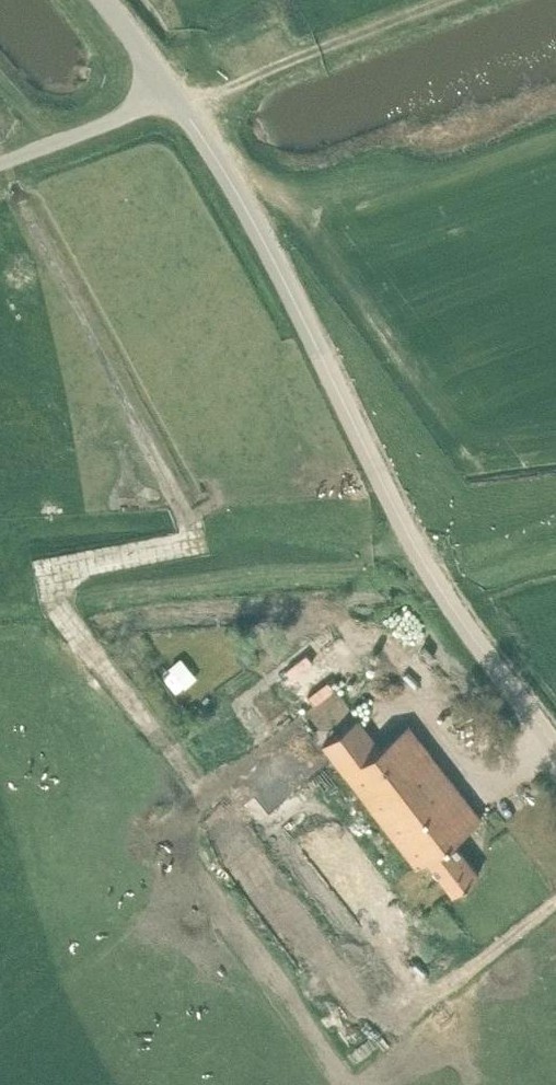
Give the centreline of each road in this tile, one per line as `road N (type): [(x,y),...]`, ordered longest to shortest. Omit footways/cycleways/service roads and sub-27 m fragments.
road 1 (tertiary): [(555,757),(408,530),(249,215),(174,94)]
road 2 (track): [(181,762),(70,610),(73,591),(88,576),(174,523),(177,504),(4,162)]
road 3 (unclassified): [(0,163),(174,94)]

